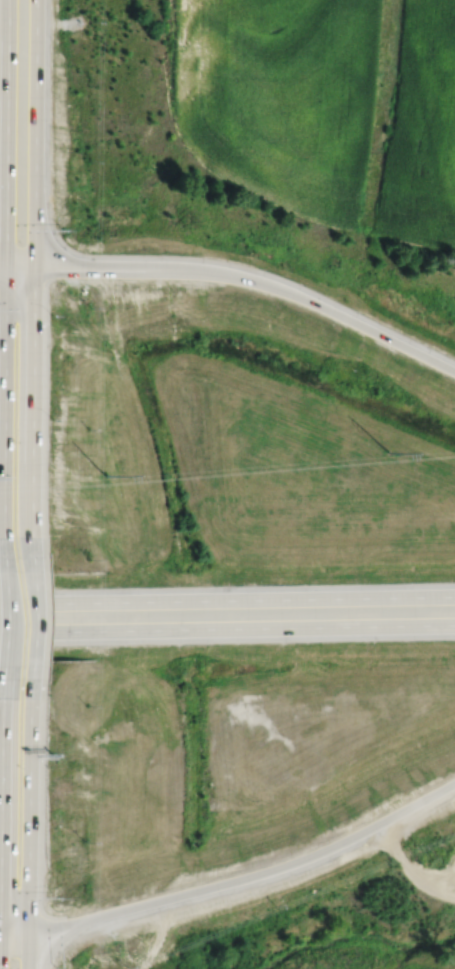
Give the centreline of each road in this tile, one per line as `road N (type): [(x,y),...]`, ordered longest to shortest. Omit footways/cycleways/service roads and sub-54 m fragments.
road 1 (primary): [(454,596),(0,604)]
road 2 (primary): [(0,632),(454,624)]
road 3 (trunk): [(91,919),(288,866),(454,783)]
road 4 (trunk): [(6,269),(3,556)]
road 5 (trunk): [(454,371),(282,289),(199,270)]
road 6 (trunk): [(34,267),(36,0)]
road 7 (trunk): [(3,678),(0,938)]
road 8 (trunk): [(27,934),(30,677)]
road 9 (trunk): [(8,13),(6,269)]
road 10 (trunk): [(32,503),(34,267)]
road 11 (trunk): [(199,270),(34,267)]
road 12 (trunk): [(30,677),(32,555)]
road 13 (trunk): [(3,556),(3,678)]

